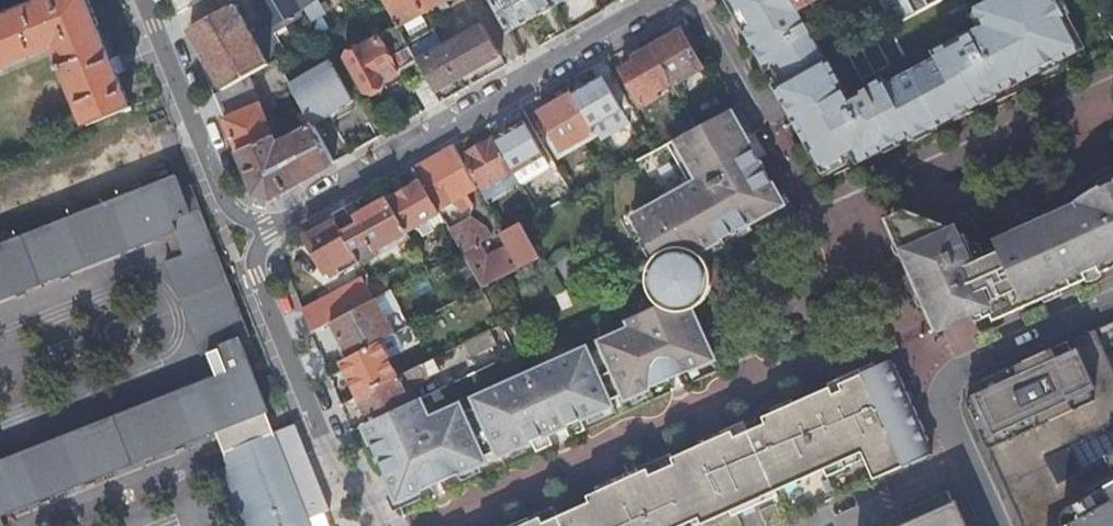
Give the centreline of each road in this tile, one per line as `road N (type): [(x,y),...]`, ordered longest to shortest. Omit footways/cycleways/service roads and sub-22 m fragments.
road 1 (residential): [(262,230),(666,0)]
road 2 (residential): [(377,525),(324,439),(264,300),(255,266),(262,230)]
road 3 (residential): [(161,33),(225,200),(262,230)]
road 4 (residential): [(931,385),(1112,305)]
road 5 (residential): [(931,385),(992,525)]

